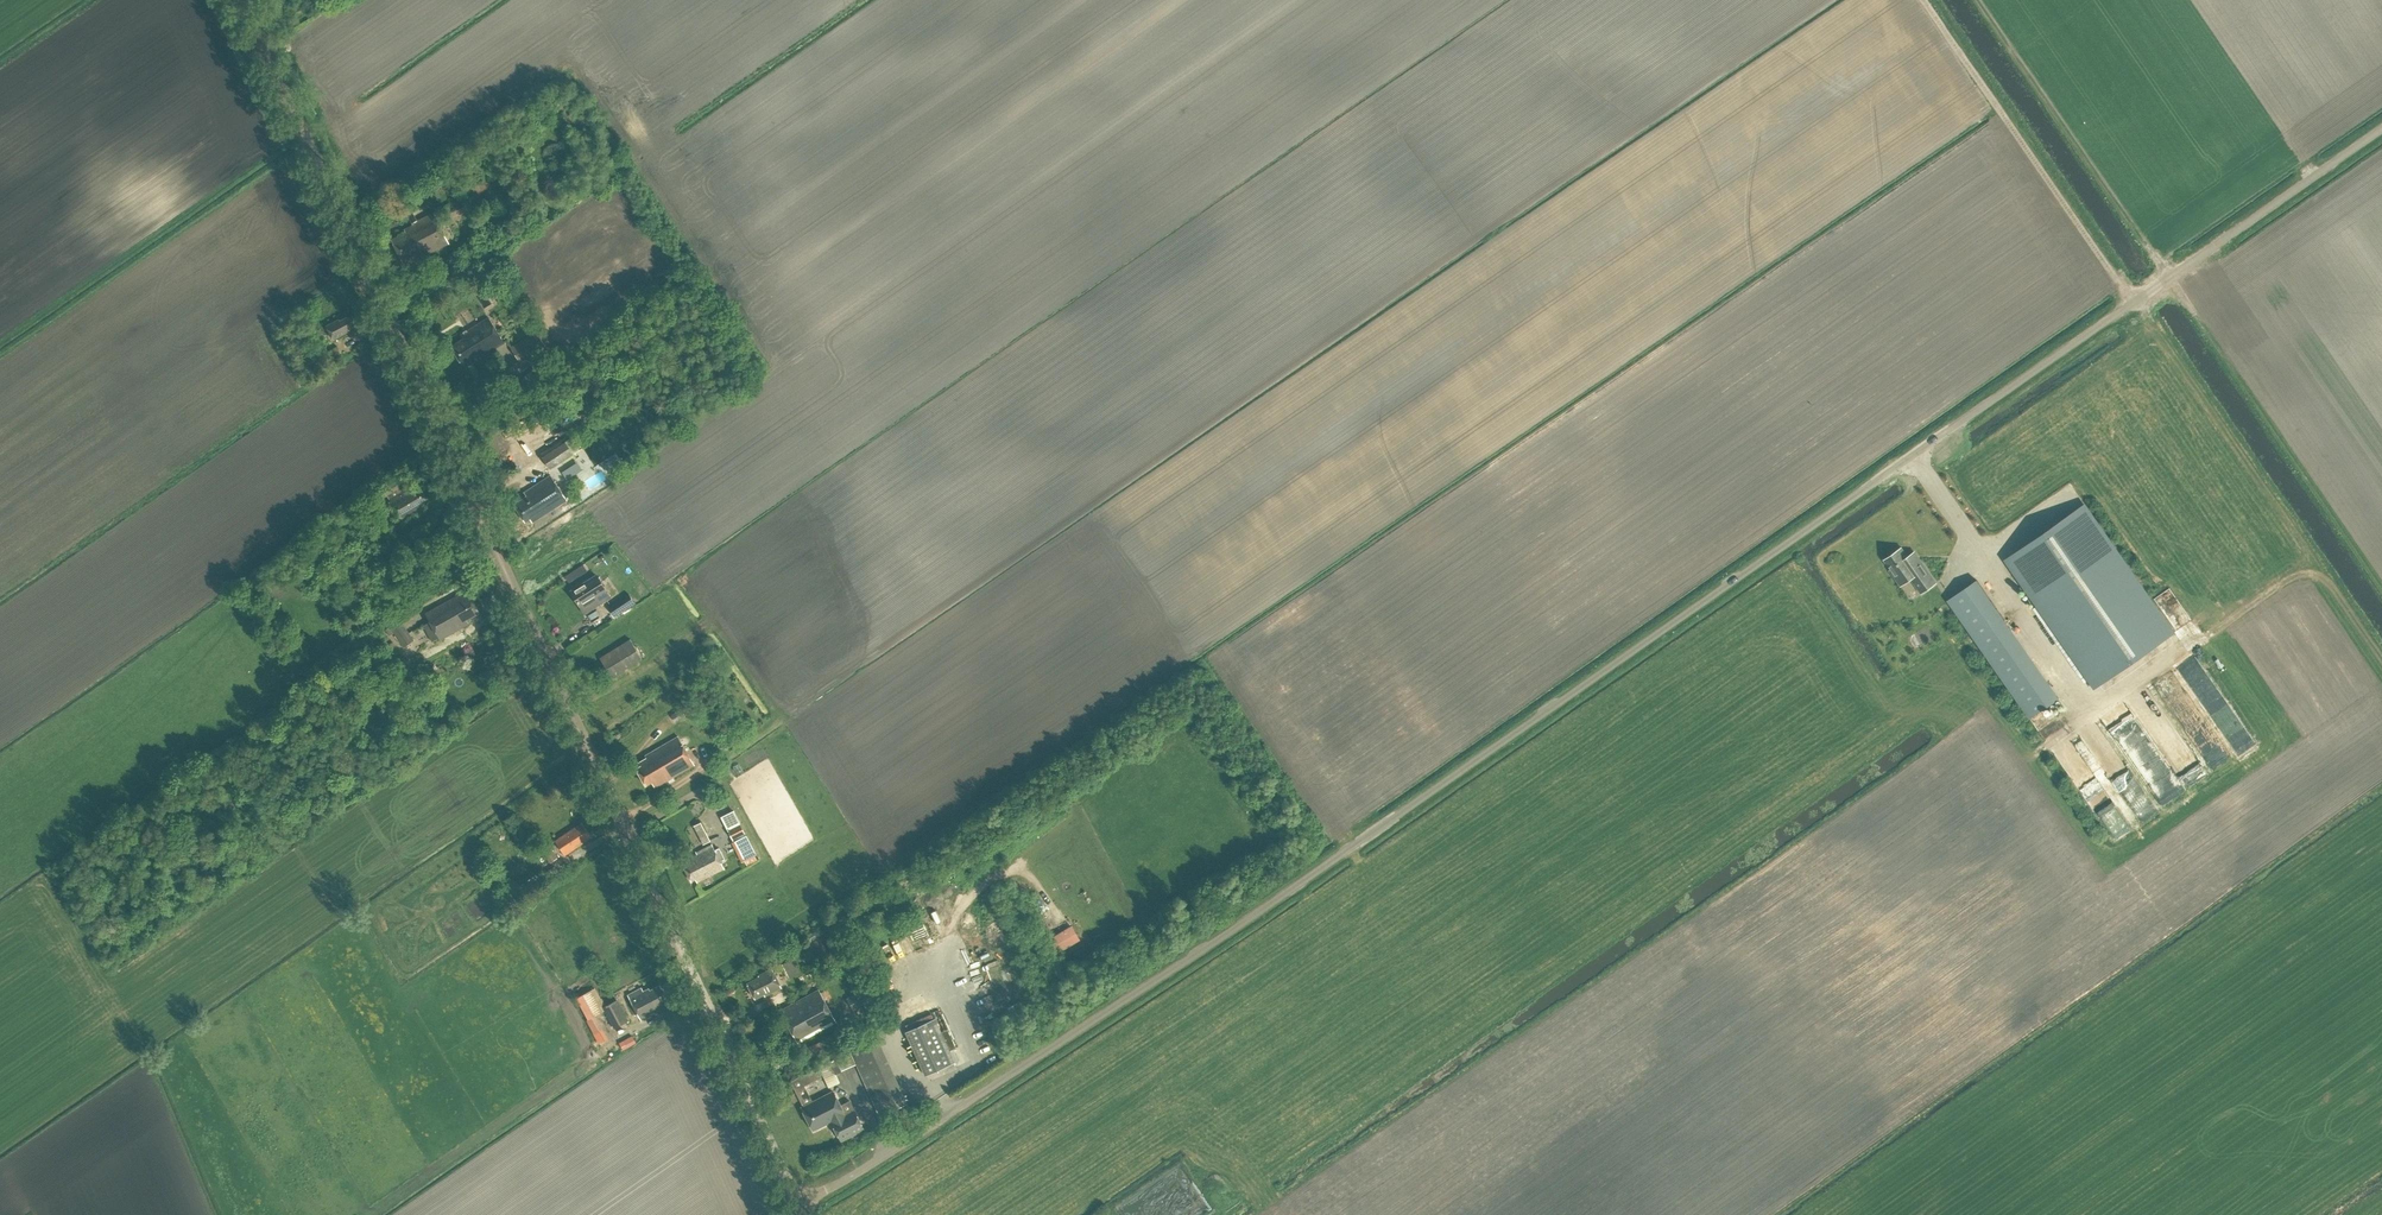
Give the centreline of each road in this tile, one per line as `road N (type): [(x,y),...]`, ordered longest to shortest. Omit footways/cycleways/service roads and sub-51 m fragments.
road 1 (unclassified): [(799,1206),(1220,935),(2381,130)]
road 2 (tertiary): [(799,1206),(241,0)]
road 3 (track): [(1922,0),(2381,666)]
road 4 (track): [(2168,279),(1976,0)]

